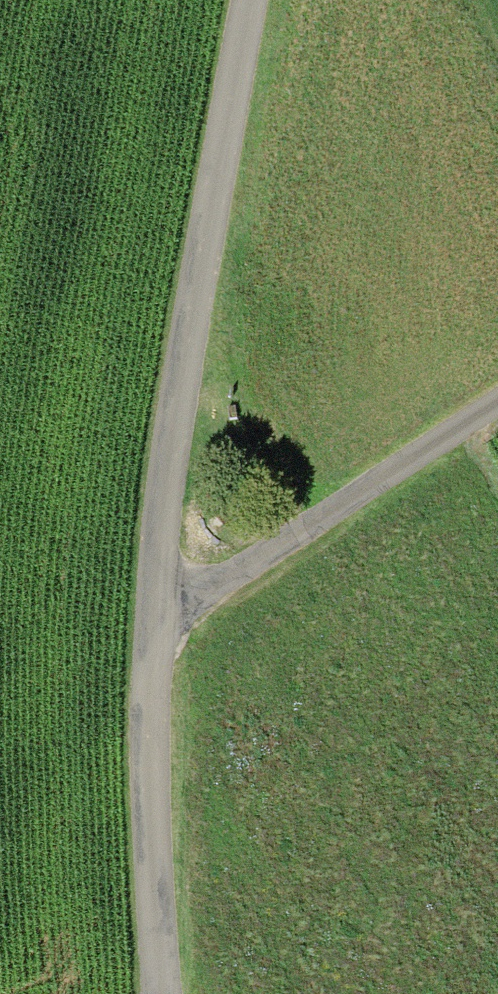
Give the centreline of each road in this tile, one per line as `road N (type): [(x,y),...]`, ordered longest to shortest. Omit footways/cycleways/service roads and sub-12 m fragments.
road 1 (unclassified): [(241,0),(145,611),(155,993)]
road 2 (track): [(145,611),(197,592),(497,402)]

